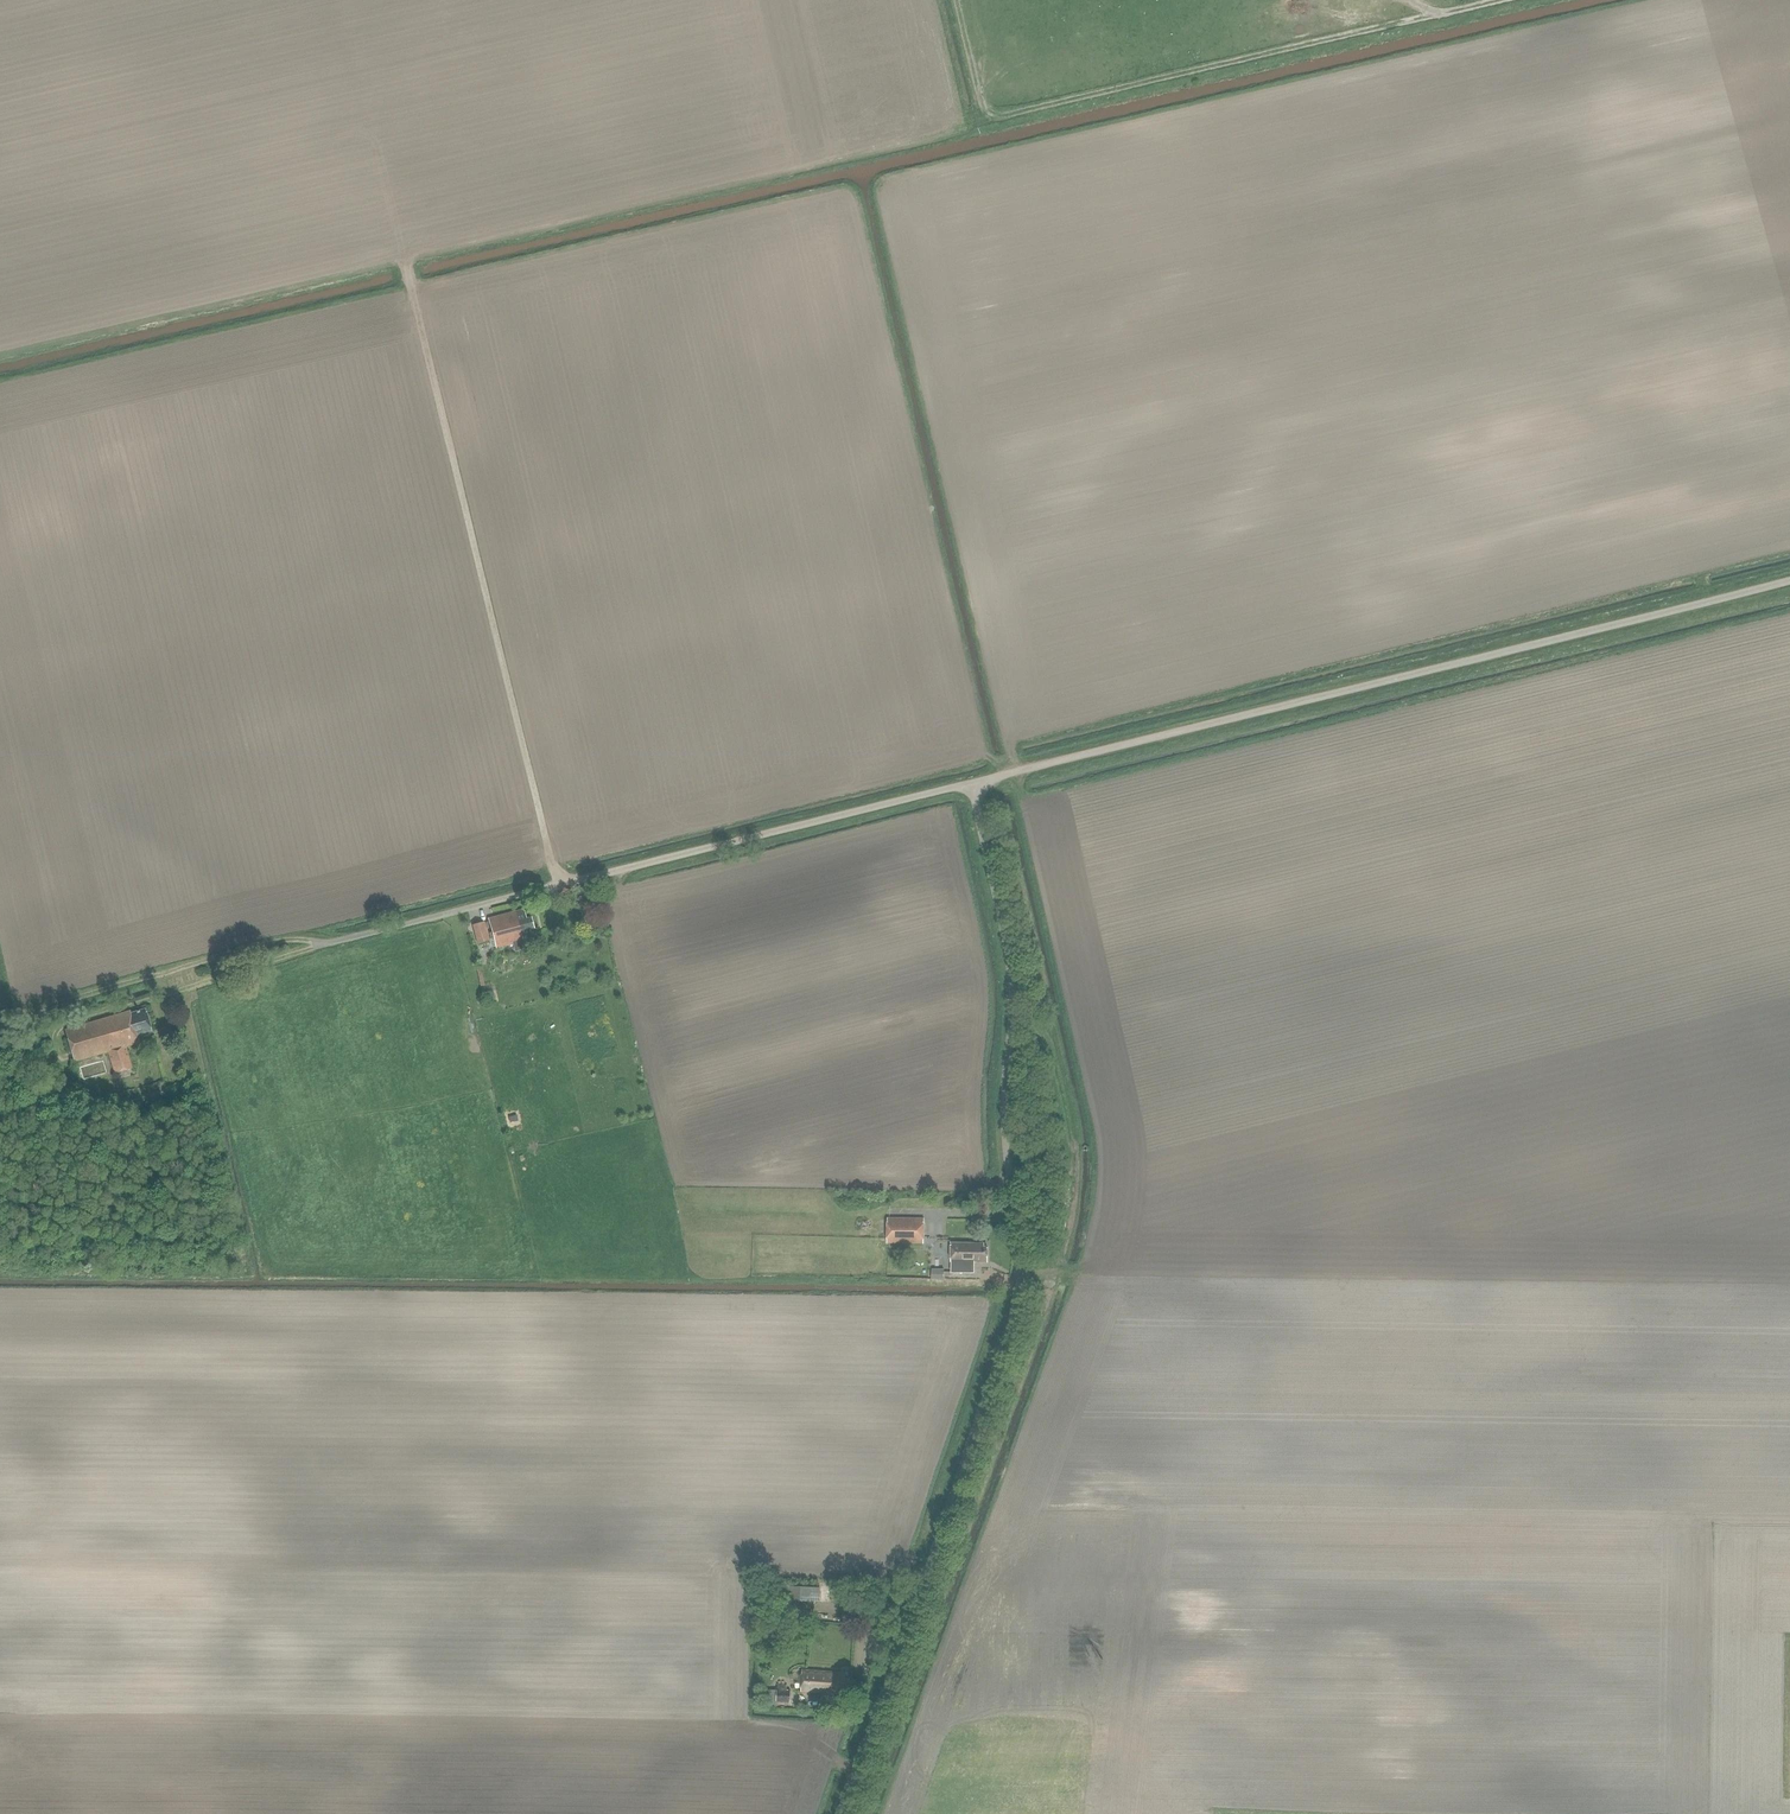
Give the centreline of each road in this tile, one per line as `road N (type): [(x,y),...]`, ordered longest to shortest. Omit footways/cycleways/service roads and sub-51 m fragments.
road 1 (unclassified): [(841,1813),(1014,1304),(1002,1112),(1010,973),(974,784)]
road 2 (unclassified): [(974,784),(1789,578)]
road 3 (unclassified): [(974,784),(334,942)]
road 4 (track): [(334,942),(272,945),(0,1024)]

